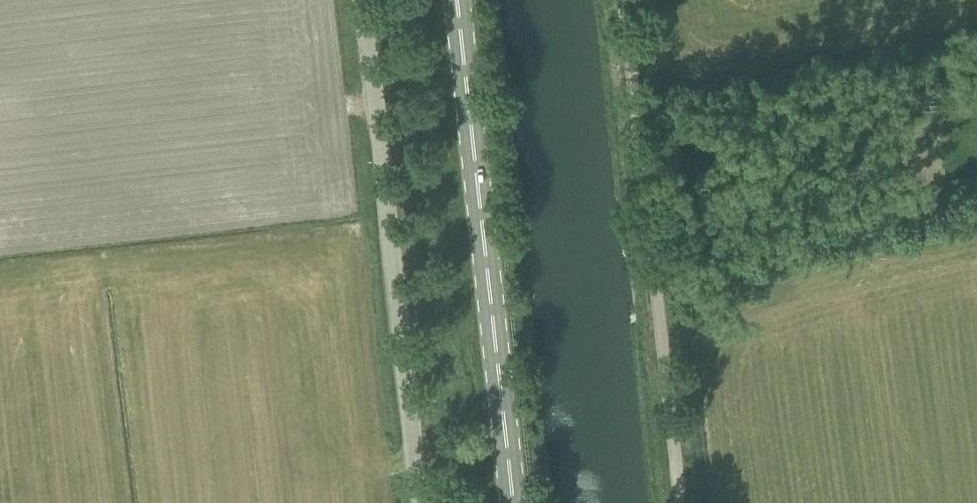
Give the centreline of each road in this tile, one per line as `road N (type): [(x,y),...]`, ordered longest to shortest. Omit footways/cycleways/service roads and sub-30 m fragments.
road 1 (unclassified): [(425,502),(366,0)]
road 2 (track): [(689,502),(632,0)]
road 3 (primary): [(515,502),(459,0)]

